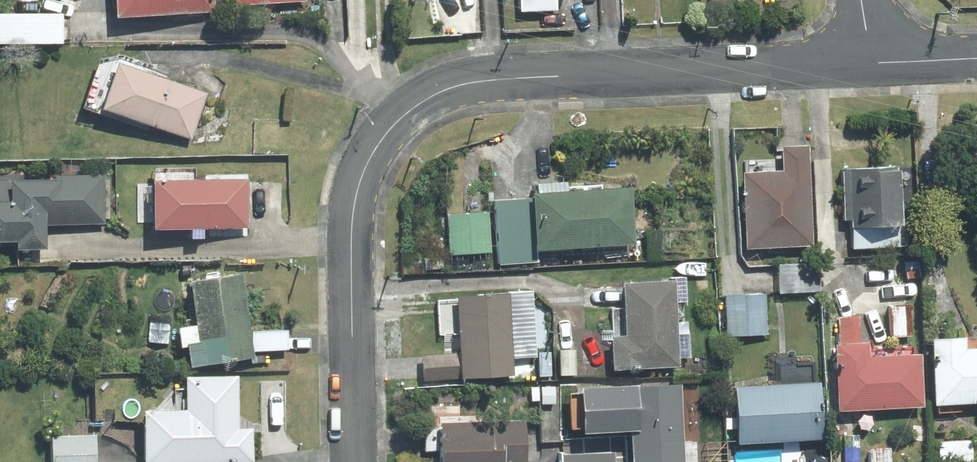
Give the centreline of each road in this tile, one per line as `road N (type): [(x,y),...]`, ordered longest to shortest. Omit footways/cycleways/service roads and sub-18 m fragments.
road 1 (residential): [(869,63),(486,81),(414,109),(378,147),(354,209),(354,461)]

